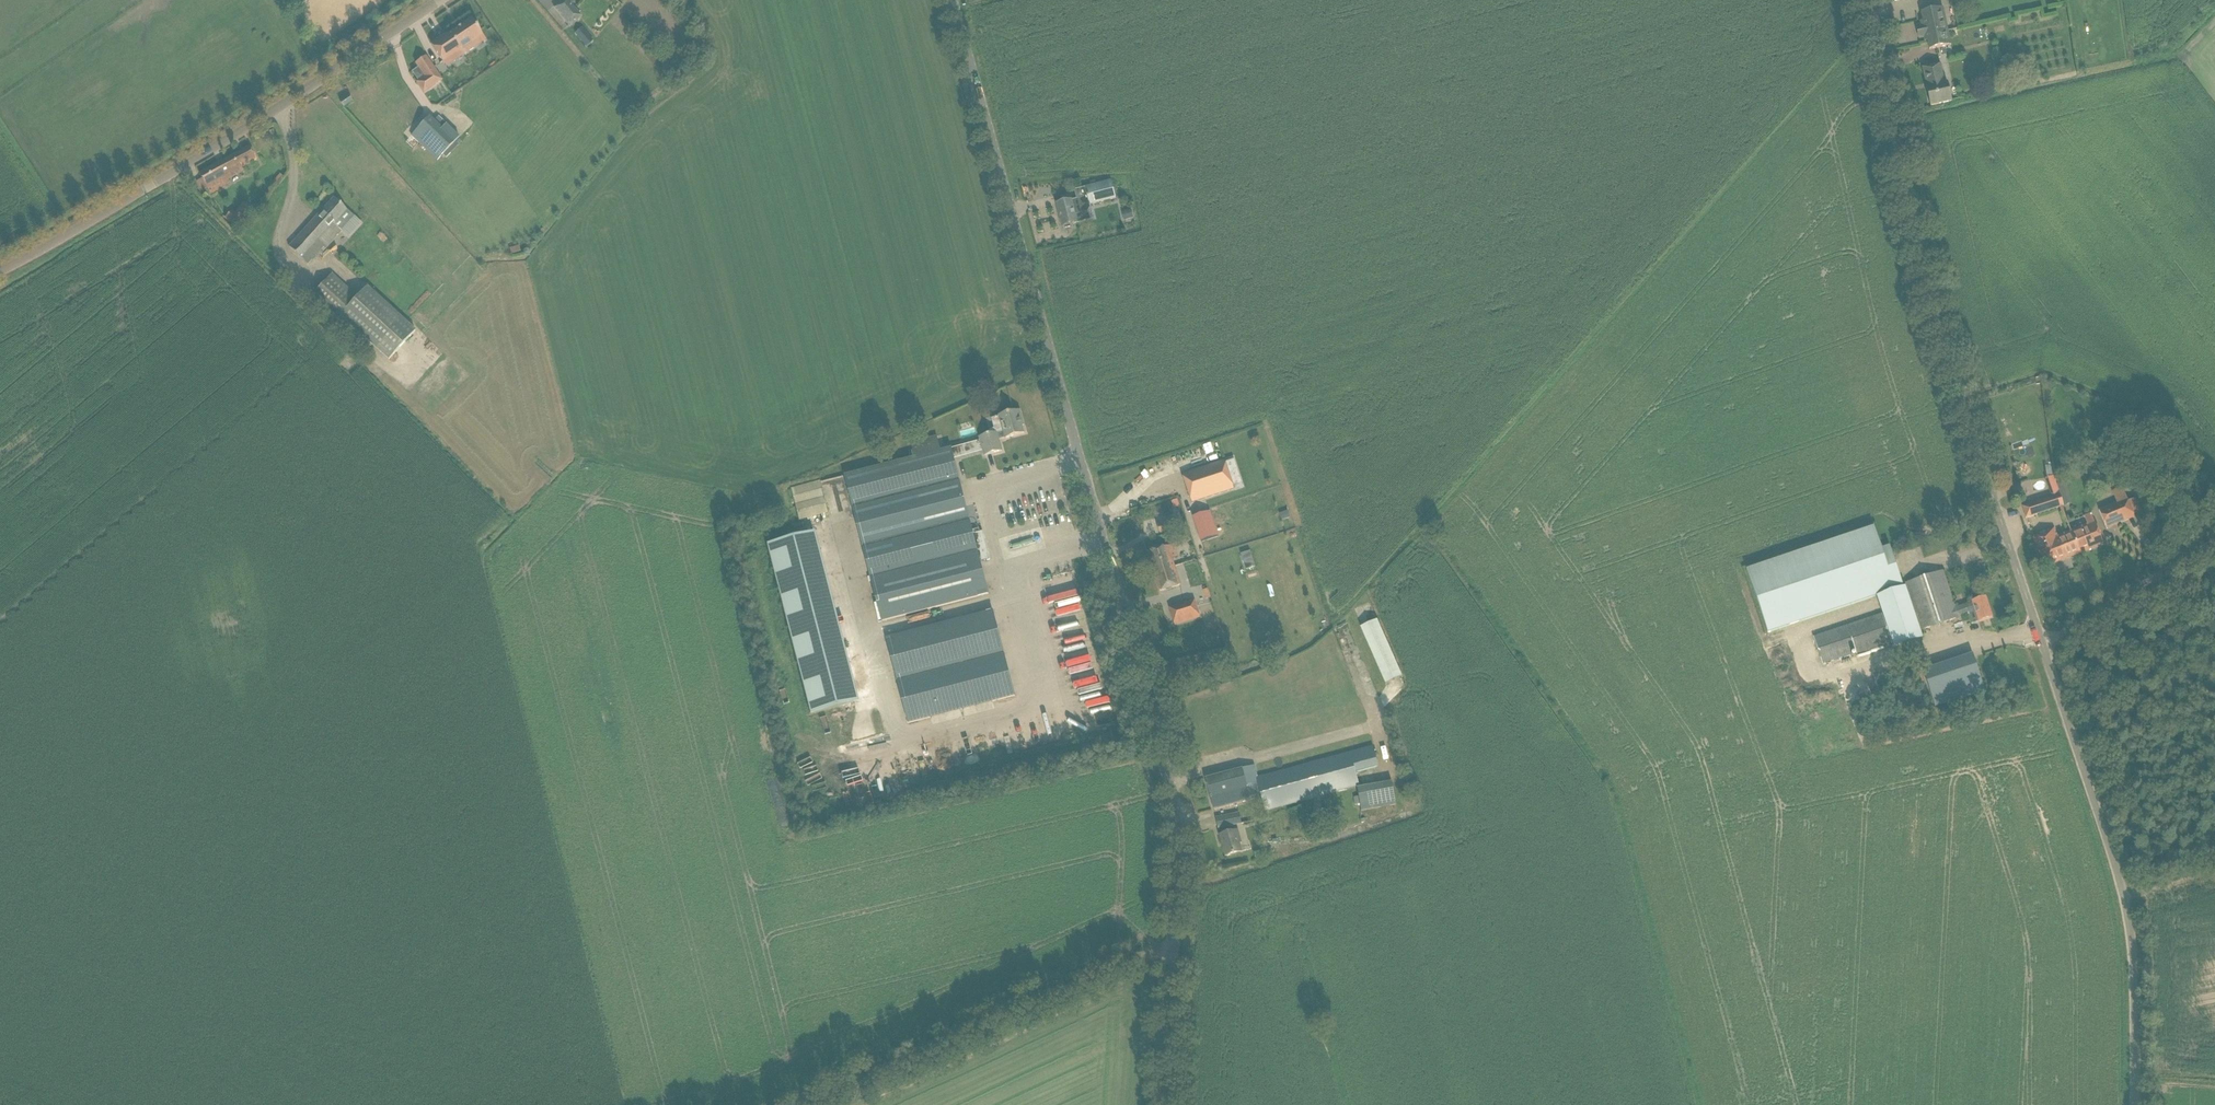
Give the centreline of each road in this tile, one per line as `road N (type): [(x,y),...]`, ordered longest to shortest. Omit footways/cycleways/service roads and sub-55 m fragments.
road 1 (unclassified): [(1165,1104),(1175,790),(951,0)]
road 2 (unclassified): [(2038,650),(1933,318),(1861,0)]
road 3 (unclassified): [(0,270),(185,166),(439,0)]
road 4 (unclassified): [(2134,1104),(2134,973),(2120,880),(2038,650)]
road 5 (track): [(820,1104),(1173,944)]
road 6 (unclassified): [(2038,650),(2167,575)]

